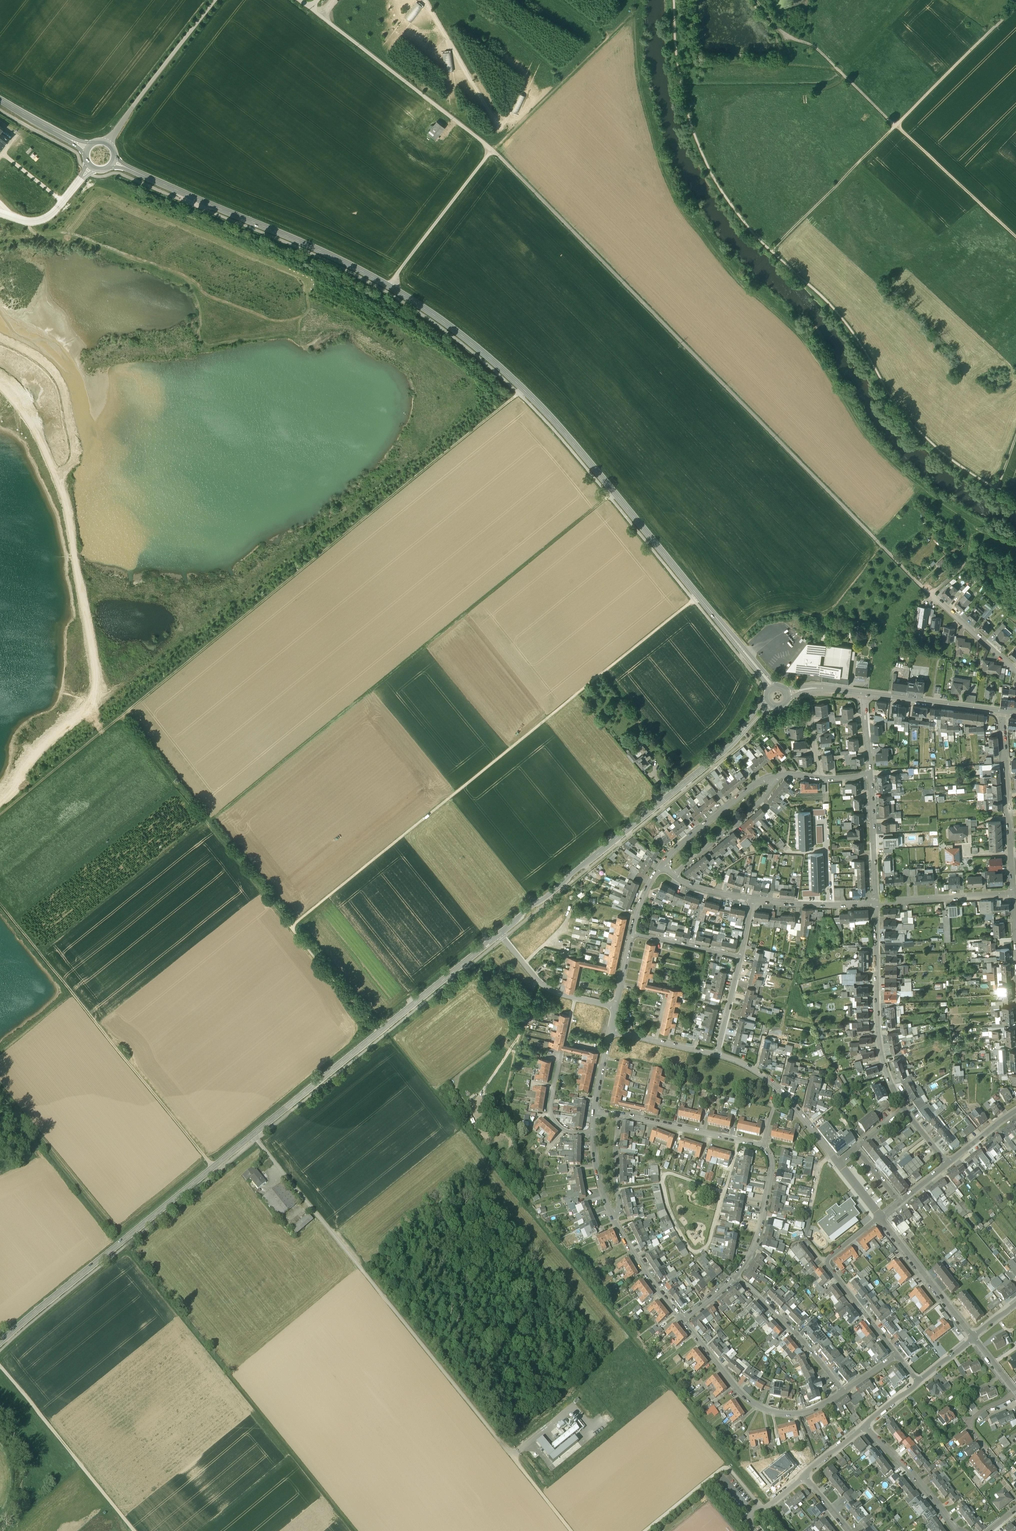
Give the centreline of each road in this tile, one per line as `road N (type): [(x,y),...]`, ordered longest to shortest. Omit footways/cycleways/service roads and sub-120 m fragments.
road 1 (secondary): [(773,689),(565,433),(464,337),(350,265),(113,161)]
road 2 (track): [(523,389),(0,820)]
road 3 (track): [(962,568),(932,595),(920,585),(496,152)]
road 4 (track): [(380,1031),(291,928),(698,596)]
road 5 (tertiary): [(0,1343),(499,934)]
road 6 (track): [(678,0),(690,108),(721,188),(754,233),(832,305),(923,434),(1015,499)]
road 7 (track): [(207,823),(614,491)]
road 8 (track): [(283,1172),(573,1530)]
road 9 (tertiary): [(499,934),(724,751),(770,703)]
road 10 (track): [(1015,236),(817,48),(781,31),(759,0)]
road 11 (track): [(771,250),(1015,6)]
road 12 (track): [(0,903),(214,1166)]
road 13 (track): [(125,719),(291,928)]
road 14 (track): [(496,152),(322,17)]
road 15 (track): [(134,1530),(0,1365)]
road 16 (residential): [(876,903),(882,1057),(906,1110)]
road 17 (residential): [(595,1134),(616,1221),(683,1320)]
road 18 (residential): [(683,1320),(761,1408),(802,1414),(843,1392)]
road 19 (track): [(637,16),(498,153)]
road 20 (residential): [(819,778),(759,782),(662,865)]
road 21 (residential): [(897,1355),(827,1263),(881,1217)]
road 22 (residential): [(1003,711),(1014,895)]
road 23 (residential): [(594,1111),(763,1146)]
road 24 (track): [(390,286),(496,152)]
road 25 (track): [(762,1508),(725,1467),(643,1530)]
road 26 (residential): [(737,1276),(843,1392)]
road 27 (residential): [(975,1337),(881,1217)]
road 28 (secondary): [(1003,711),(864,693)]
road 29 (residential): [(763,1146),(773,1169),(761,1235),(737,1276)]
road 30 (residential): [(865,1427),(959,1530)]
road 31 (residential): [(1014,895),(876,903)]
road 32 (residential): [(870,774),(876,903)]
road 33 (residential): [(595,1134),(564,1132),(551,1114),(564,1045)]
road 34 (residential): [(876,903),(755,899)]

